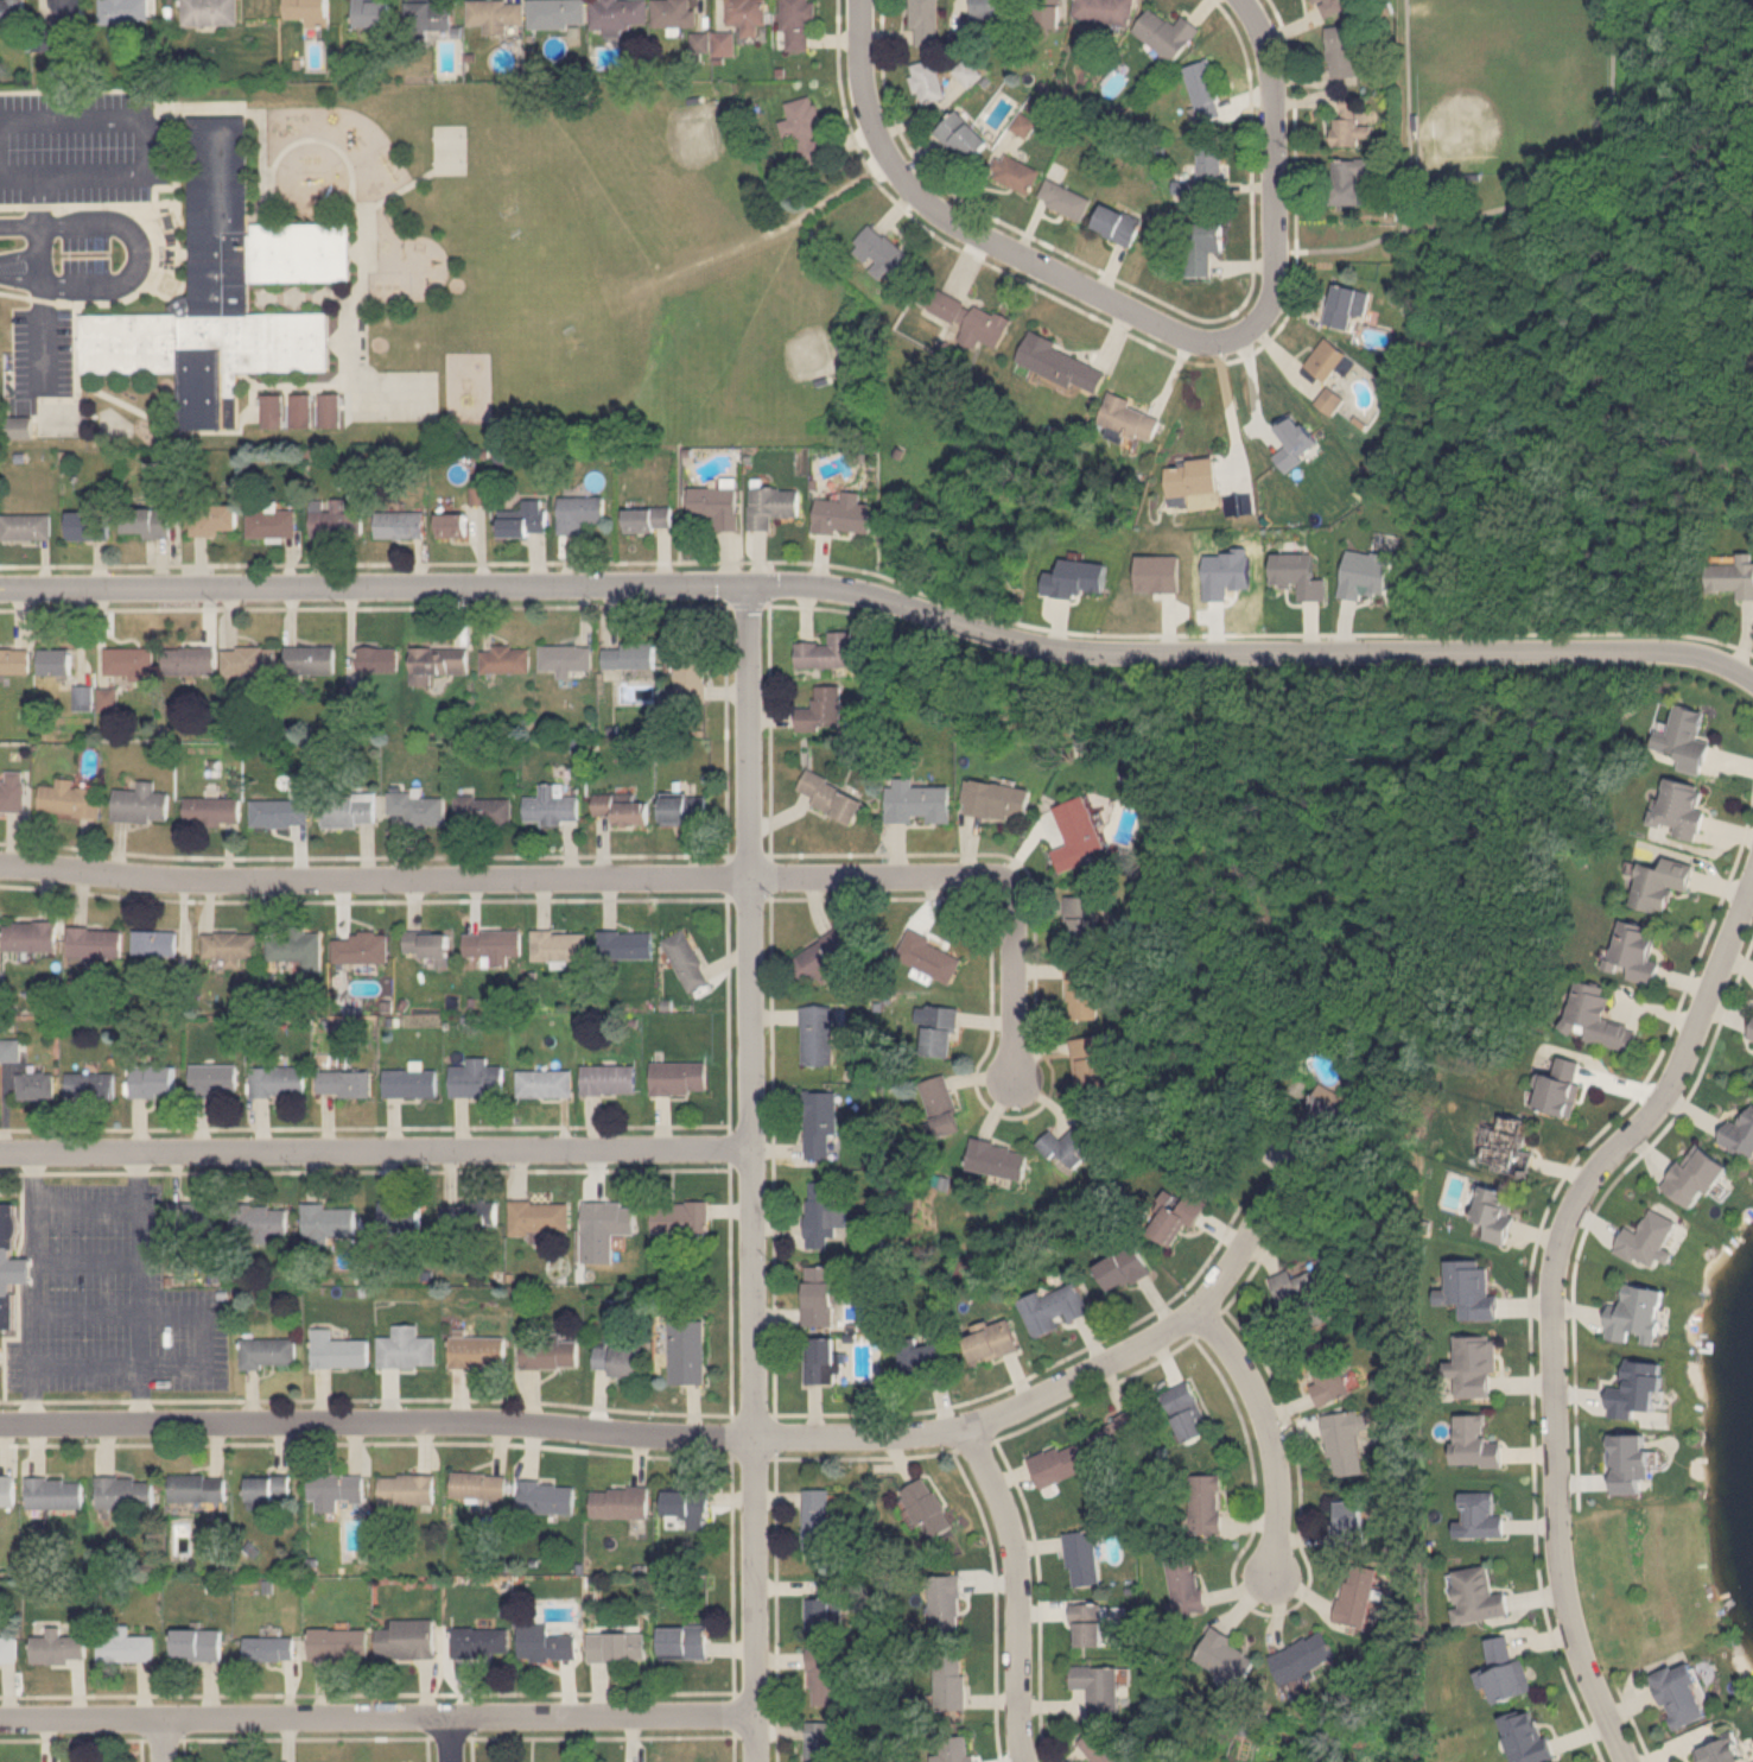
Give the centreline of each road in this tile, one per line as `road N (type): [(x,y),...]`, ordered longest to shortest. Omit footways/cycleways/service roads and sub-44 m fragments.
road 1 (residential): [(1752,680),(1723,660),(1684,649),(1082,649),(856,590),(800,587),(0,584)]
road 2 (residential): [(1265,1219),(1199,1313),(968,1426),(756,1439),(510,1425),(0,1421)]
road 3 (residential): [(748,584),(754,1761)]
road 4 (residential): [(1006,881),(221,880),(0,863)]
road 5 (residential): [(1752,853),(1659,1090),(1626,1136),(1582,1175),(1561,1224),(1557,1560),(1628,1761)]
road 6 (residential): [(754,1715),(0,1717)]
road 7 (residential): [(752,1148),(0,1148)]
road 8 (residential): [(864,0),(865,112),(910,189),(948,217),(1182,335),(1237,337)]
road 9 (residential): [(1237,337),(1258,323),(1274,289),(1276,252),(1265,42),(1246,0)]
road 10 (residential): [(968,1426),(1020,1552),(1028,1761)]
road 11 (residential): [(1199,1313),(1231,1344),(1269,1412),(1278,1475),(1271,1576)]
road 12 (residential): [(1006,881),(1018,893),(1018,1073)]

